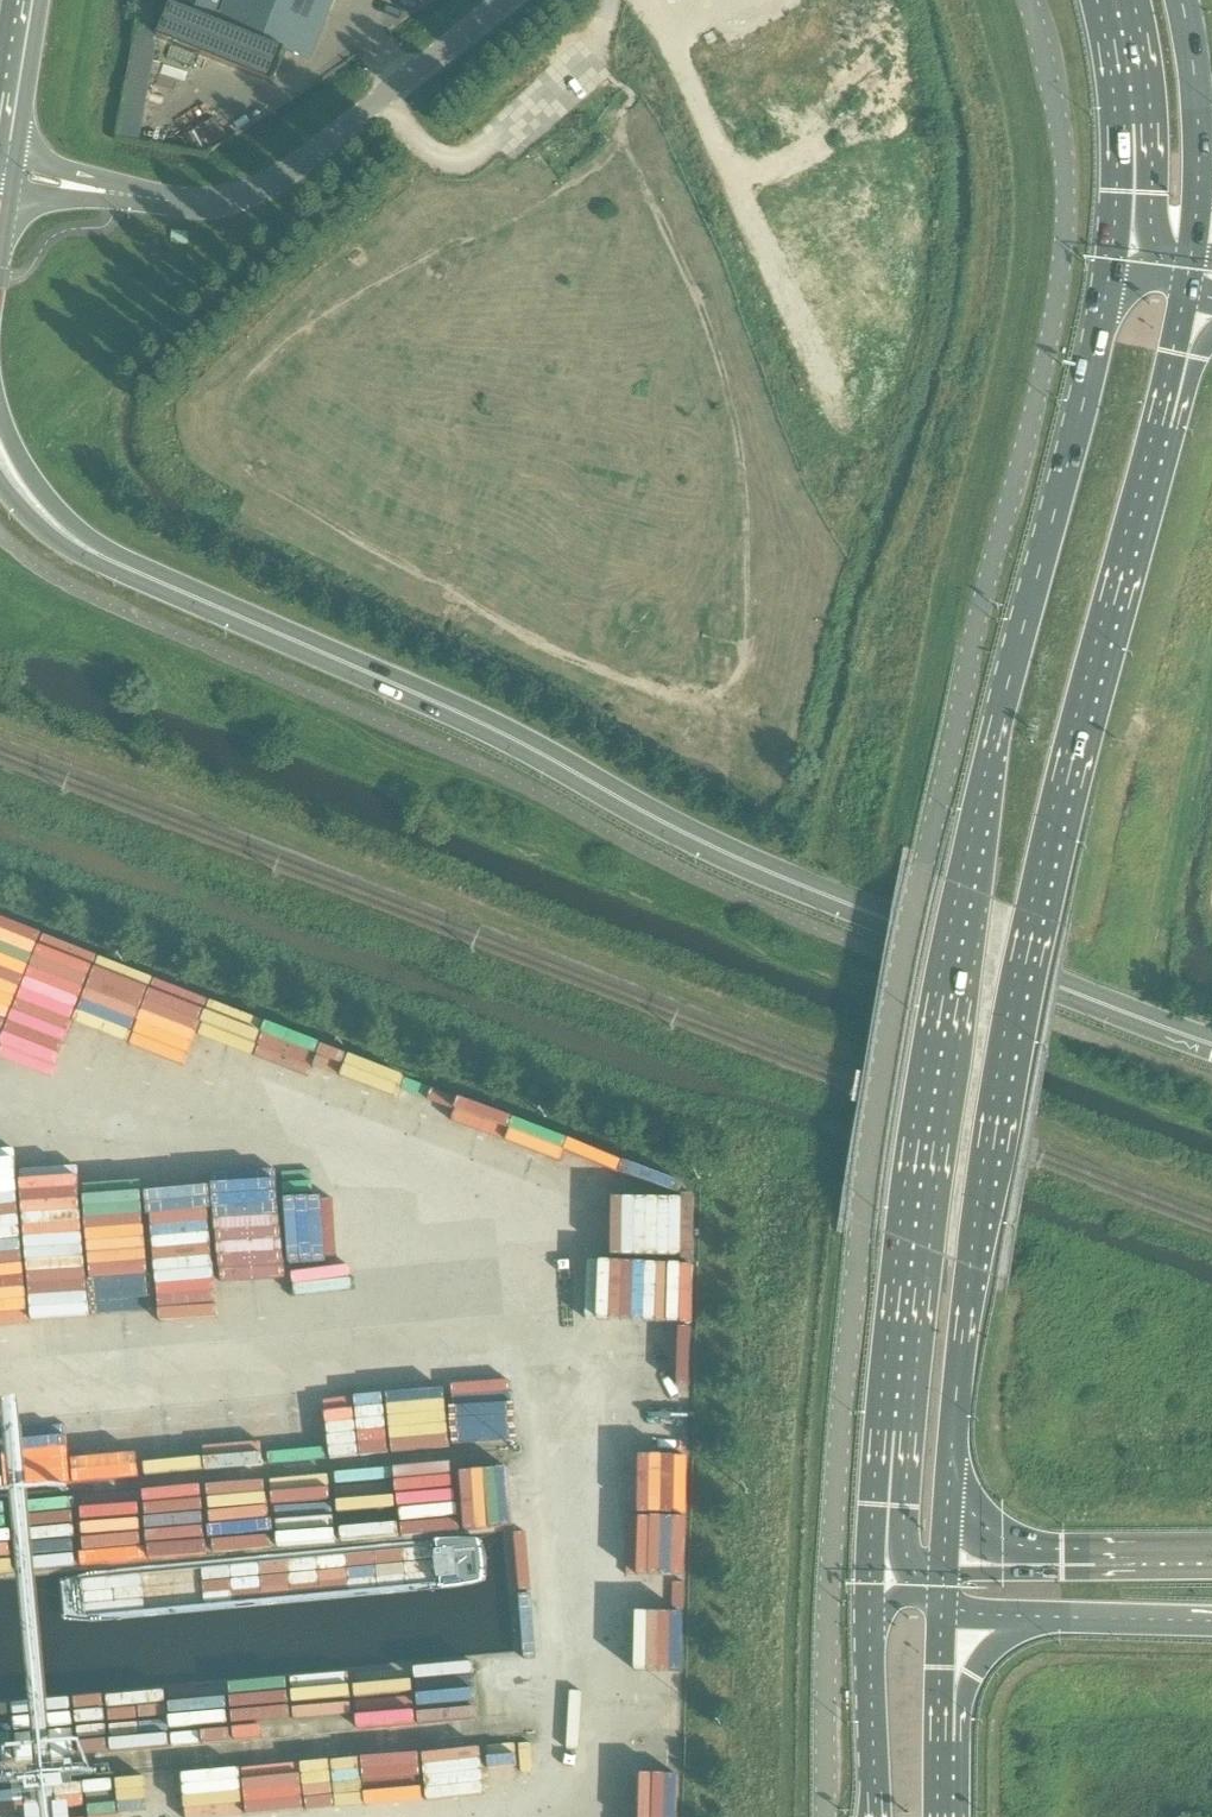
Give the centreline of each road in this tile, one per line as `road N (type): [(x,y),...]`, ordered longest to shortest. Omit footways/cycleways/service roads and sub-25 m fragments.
road 1 (unclassified): [(828,1816),(845,1403),(890,1030),(1061,258),(1057,105),(1028,0)]
road 2 (primary): [(1112,266),(992,751),(933,1050),(889,1360),(869,1581)]
road 3 (primary): [(945,1555),(971,1269),(1004,1065),(1078,724),(1184,301)]
road 4 (secondary): [(1211,1046),(715,847),(409,691),(91,555)]
road 5 (unclassified): [(503,0),(264,186),(179,202),(90,188)]
road 6 (primary): [(1100,0),(1118,119),(1112,266)]
road 7 (trunk): [(1211,1558),(945,1555)]
road 8 (primary): [(869,1581),(876,1816)]
road 9 (trunk): [(940,1739),(994,1649),(1061,1619)]
road 10 (secondary): [(26,0),(1,159)]
road 11 (trunk): [(1061,1619),(1211,1625)]
road 12 (primary): [(1199,136),(1182,0)]
road 13 (secondary): [(0,455),(36,510),(91,555)]
road 14 (primary): [(1191,262),(1199,136)]
road 15 (primary): [(940,1739),(943,1616)]

